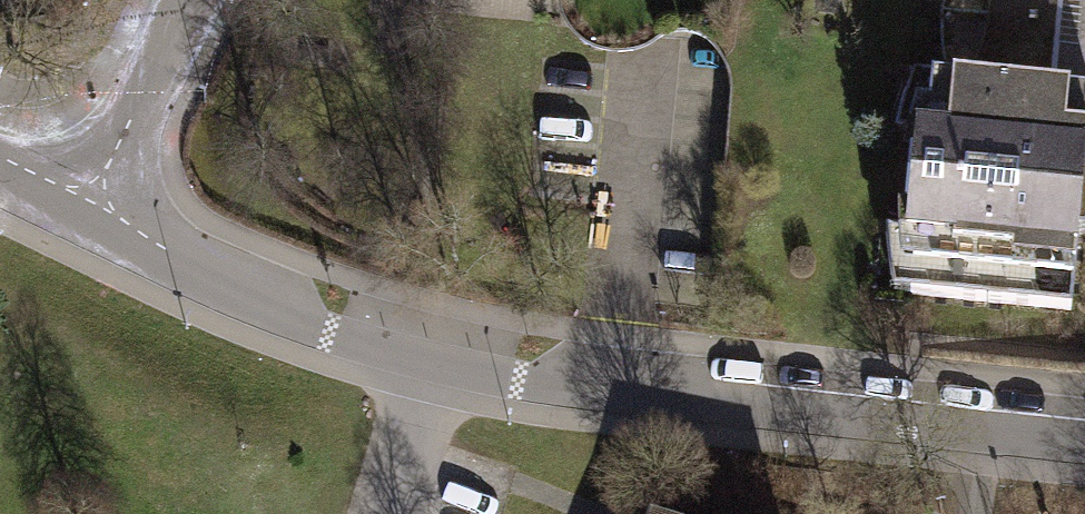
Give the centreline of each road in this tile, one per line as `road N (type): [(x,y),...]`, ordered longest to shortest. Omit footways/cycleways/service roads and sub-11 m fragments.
road 1 (residential): [(89,220),(261,306),(440,363),(612,398),(1084,447)]
road 2 (residential): [(195,0),(89,220)]

